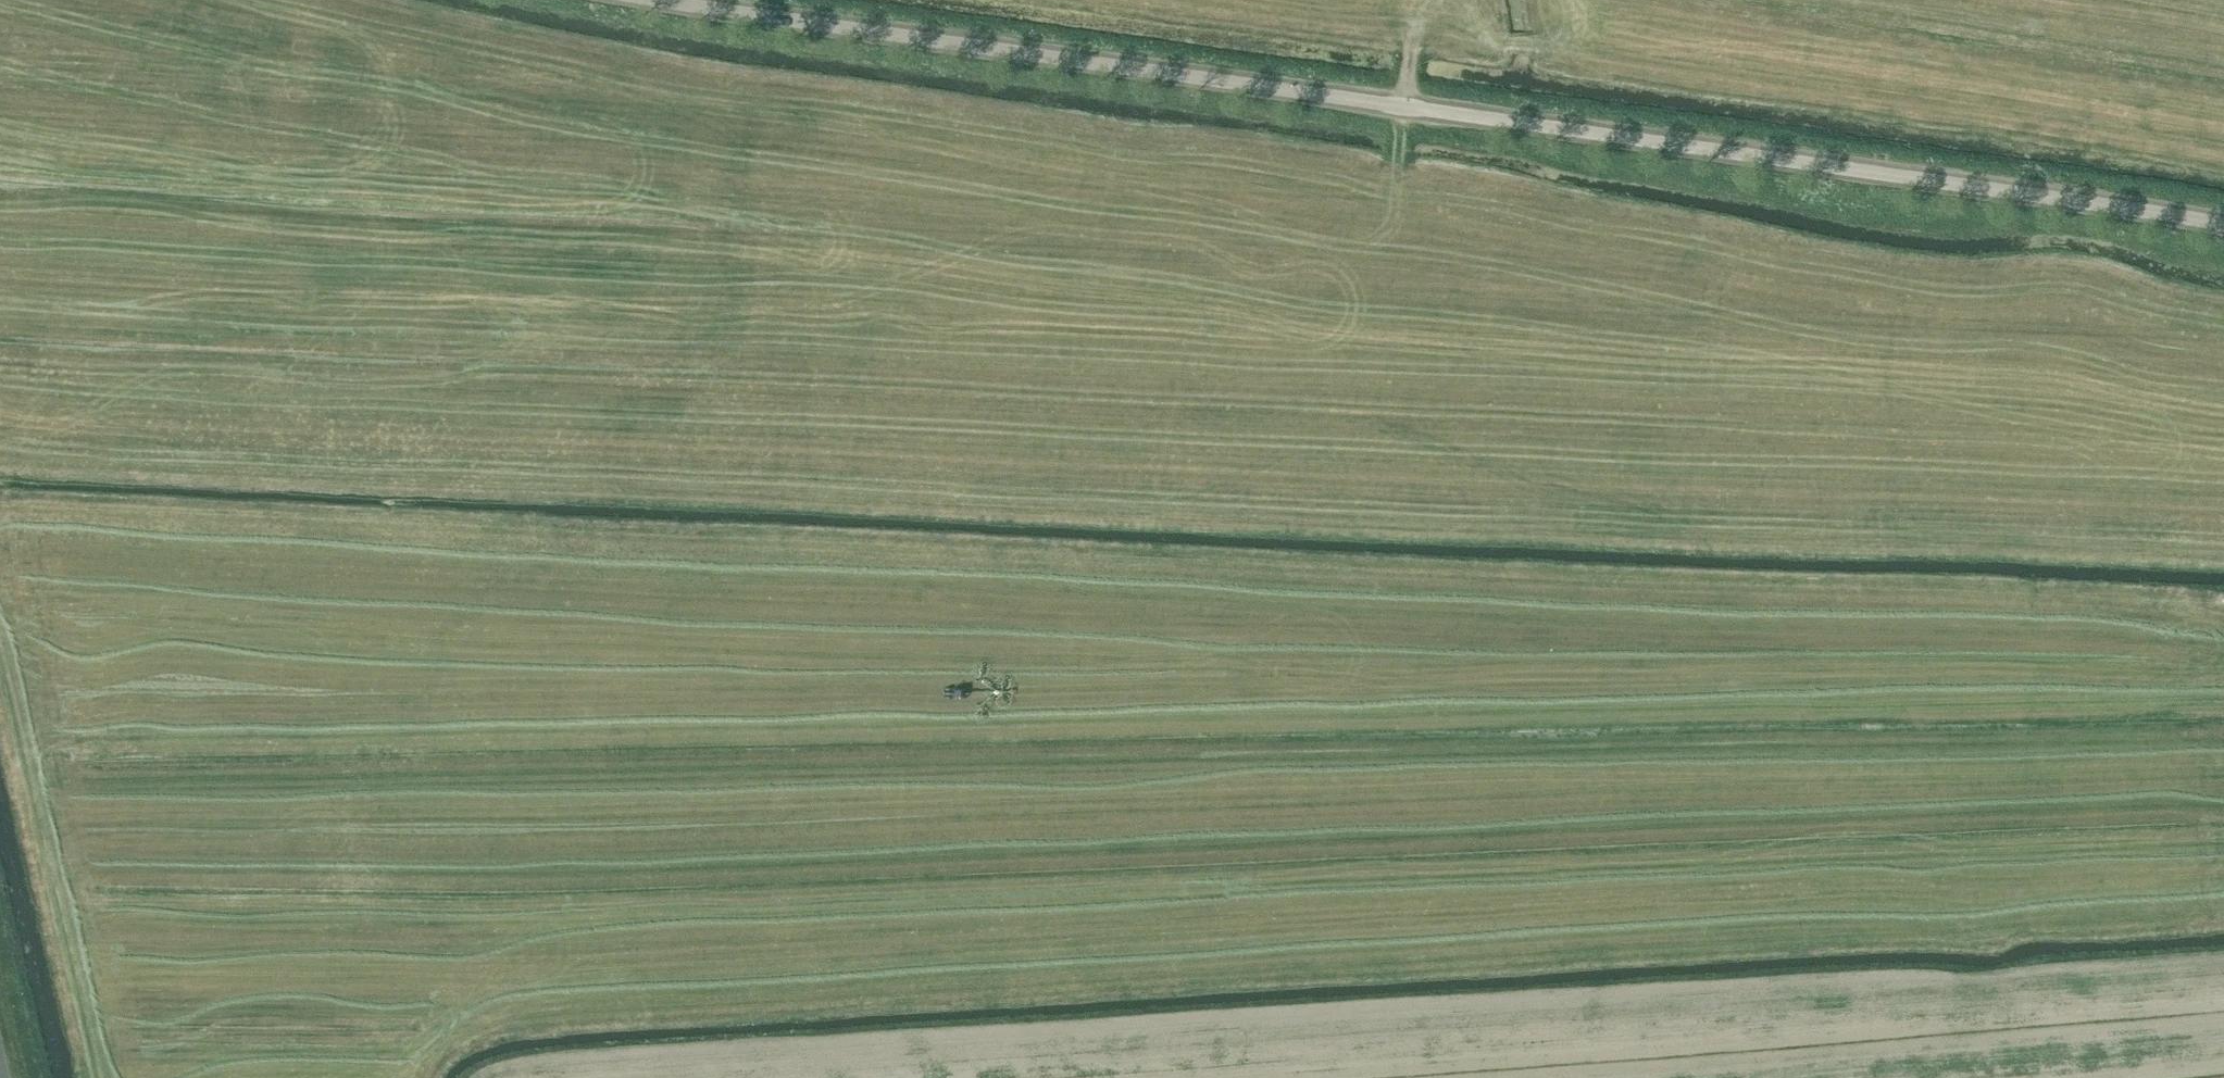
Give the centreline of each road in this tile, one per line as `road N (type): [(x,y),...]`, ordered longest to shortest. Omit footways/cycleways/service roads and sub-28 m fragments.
road 1 (unclassified): [(2223,226),(677,0)]

